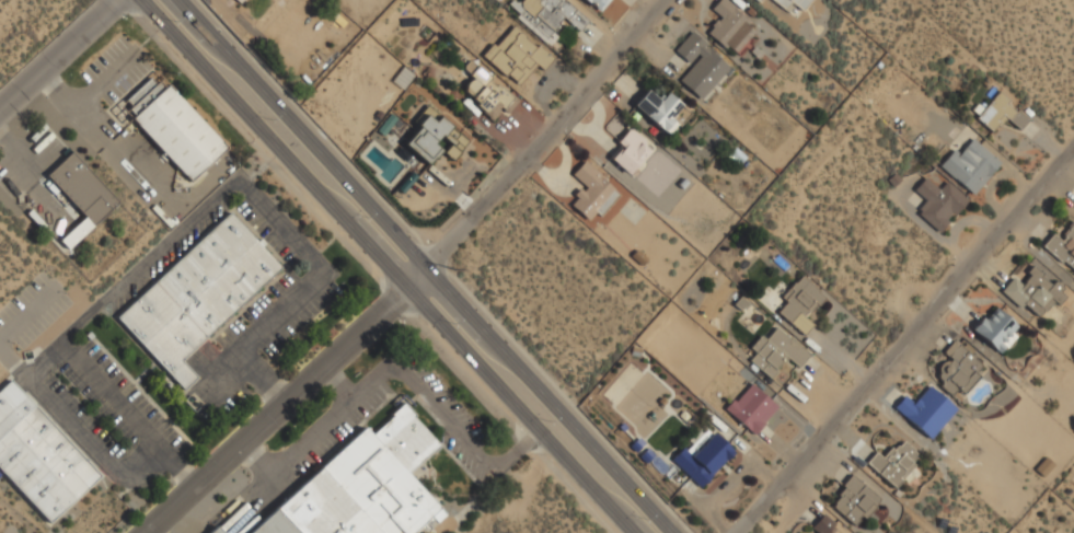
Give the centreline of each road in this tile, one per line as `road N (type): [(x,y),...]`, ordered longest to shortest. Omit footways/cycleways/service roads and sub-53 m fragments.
road 1 (secondary): [(140,0),(633,532)]
road 2 (secondary): [(674,532),(183,0)]
road 3 (residential): [(1073,163),(744,532)]
road 4 (residential): [(660,0),(408,288)]
road 5 (residential): [(408,288),(140,532)]
road 6 (residential): [(117,0),(0,111)]

